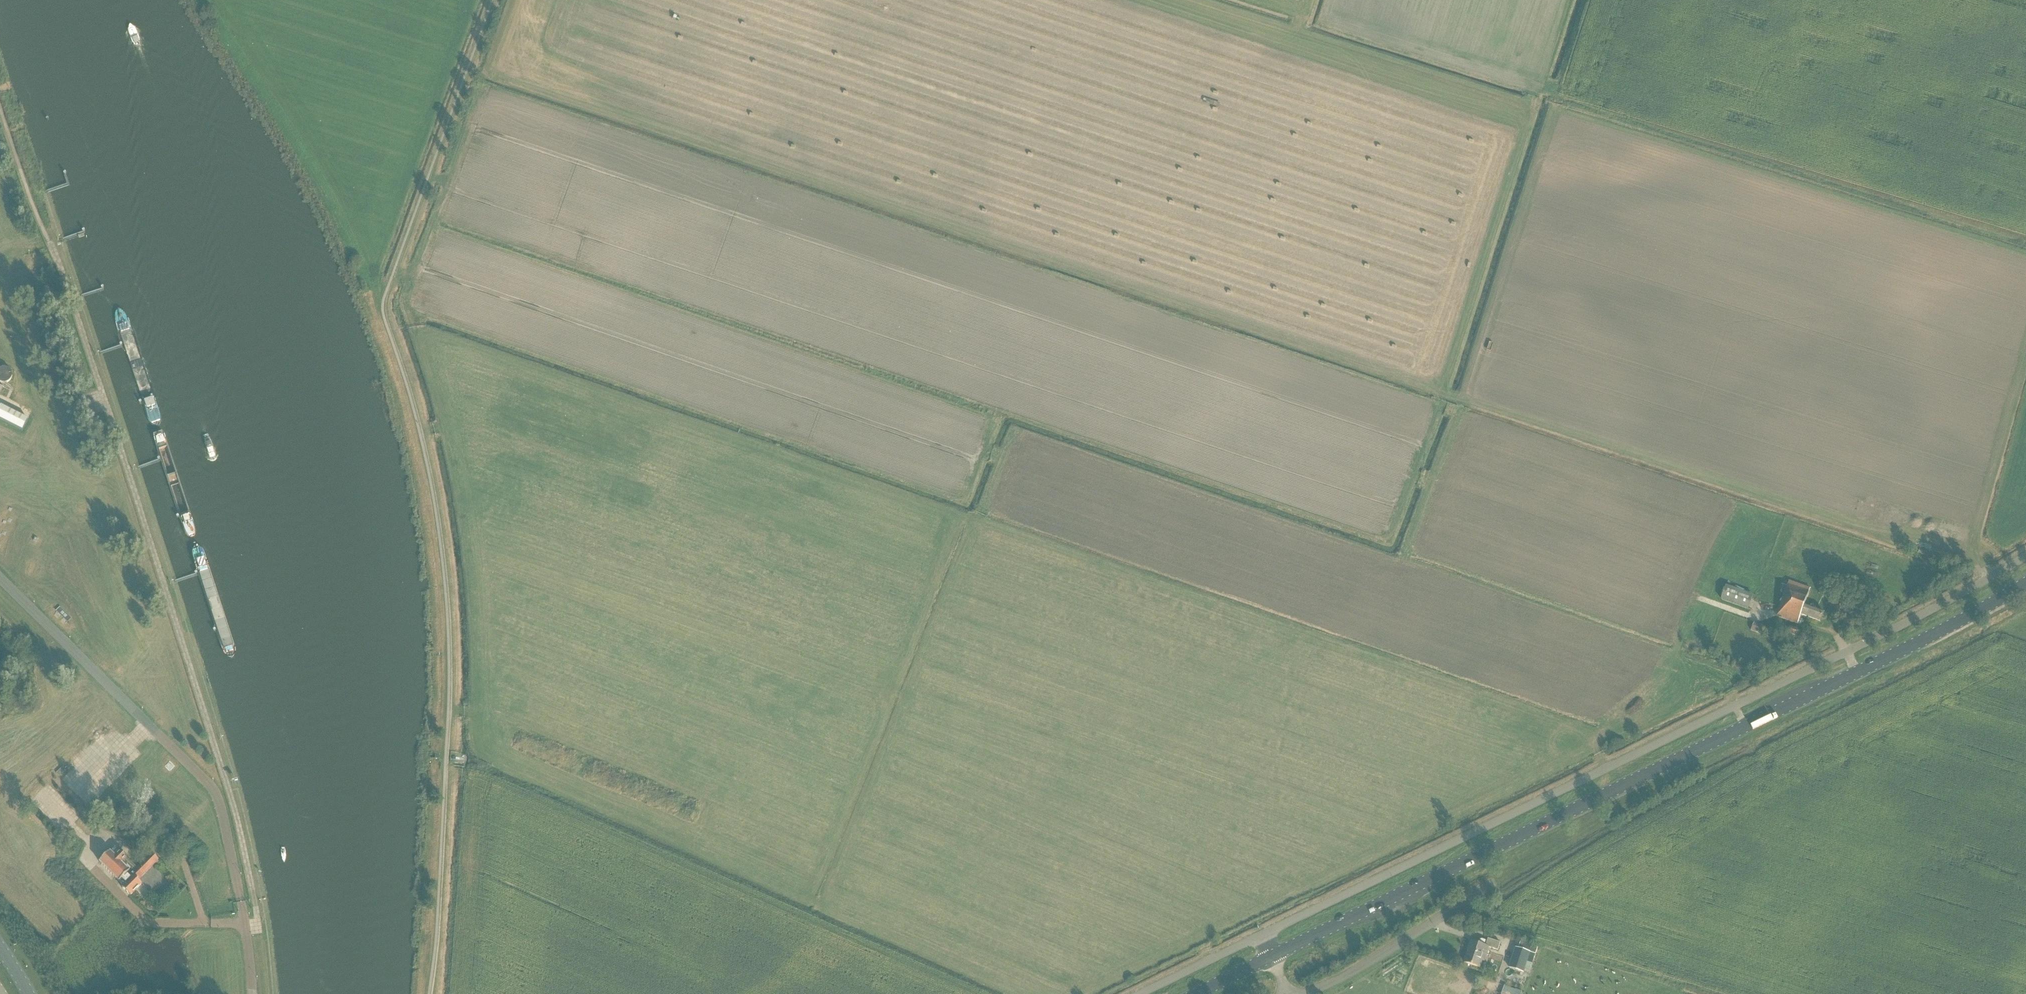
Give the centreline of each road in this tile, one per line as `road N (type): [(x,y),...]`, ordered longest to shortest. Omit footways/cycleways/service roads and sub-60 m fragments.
road 1 (track): [(429,993),(448,711),(446,592),(425,453),(383,305),(493,0)]
road 2 (unclassified): [(1262,935),(1845,653),(2025,556)]
road 3 (secondary): [(1272,956),(2025,583)]
road 4 (unclassified): [(1305,993),(1493,884)]
road 5 (unclassified): [(1141,993),(1262,935)]

